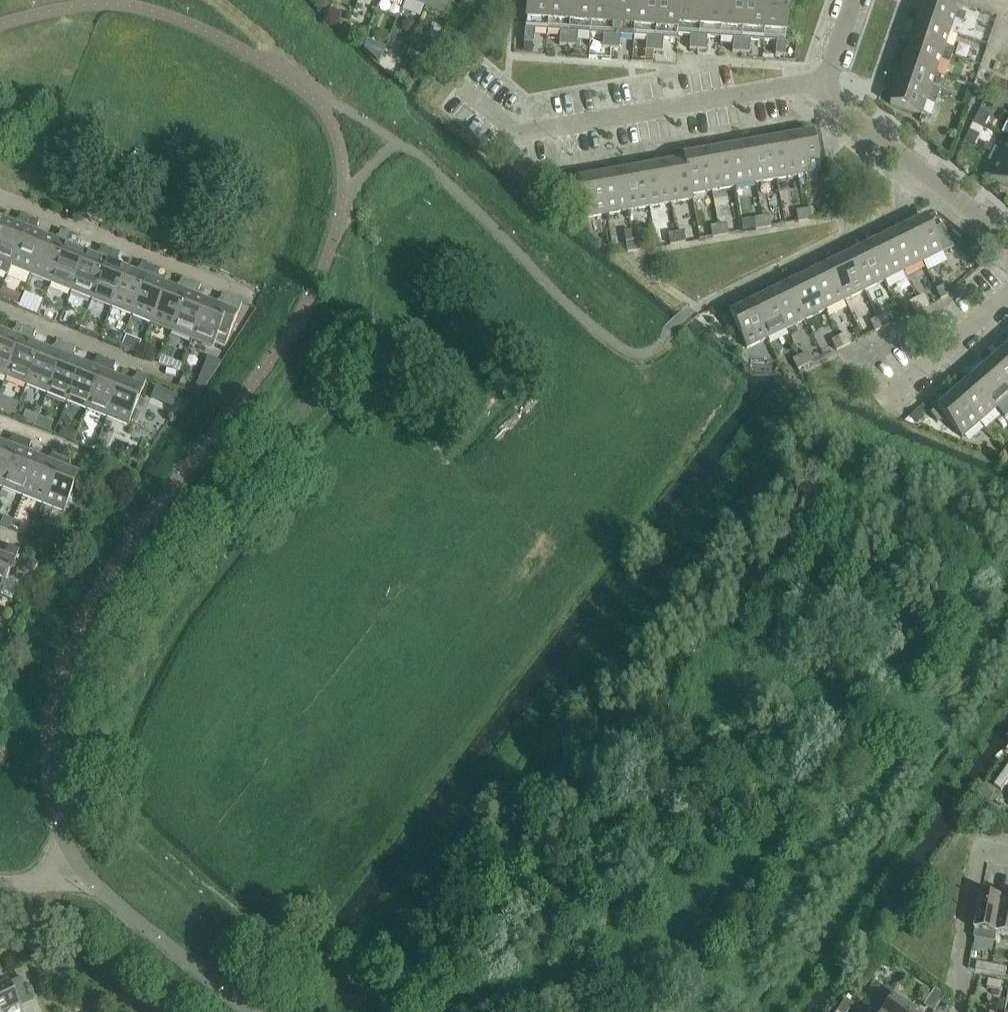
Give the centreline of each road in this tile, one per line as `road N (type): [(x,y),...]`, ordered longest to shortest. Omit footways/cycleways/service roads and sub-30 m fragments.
road 1 (residential): [(1007,236),(844,110),(824,81),(853,0)]
road 2 (unclassified): [(250,1011),(104,898),(73,861),(38,879),(0,881)]
road 3 (residential): [(1007,859),(980,854),(949,1011)]
road 4 (residential): [(884,403),(1007,295)]

